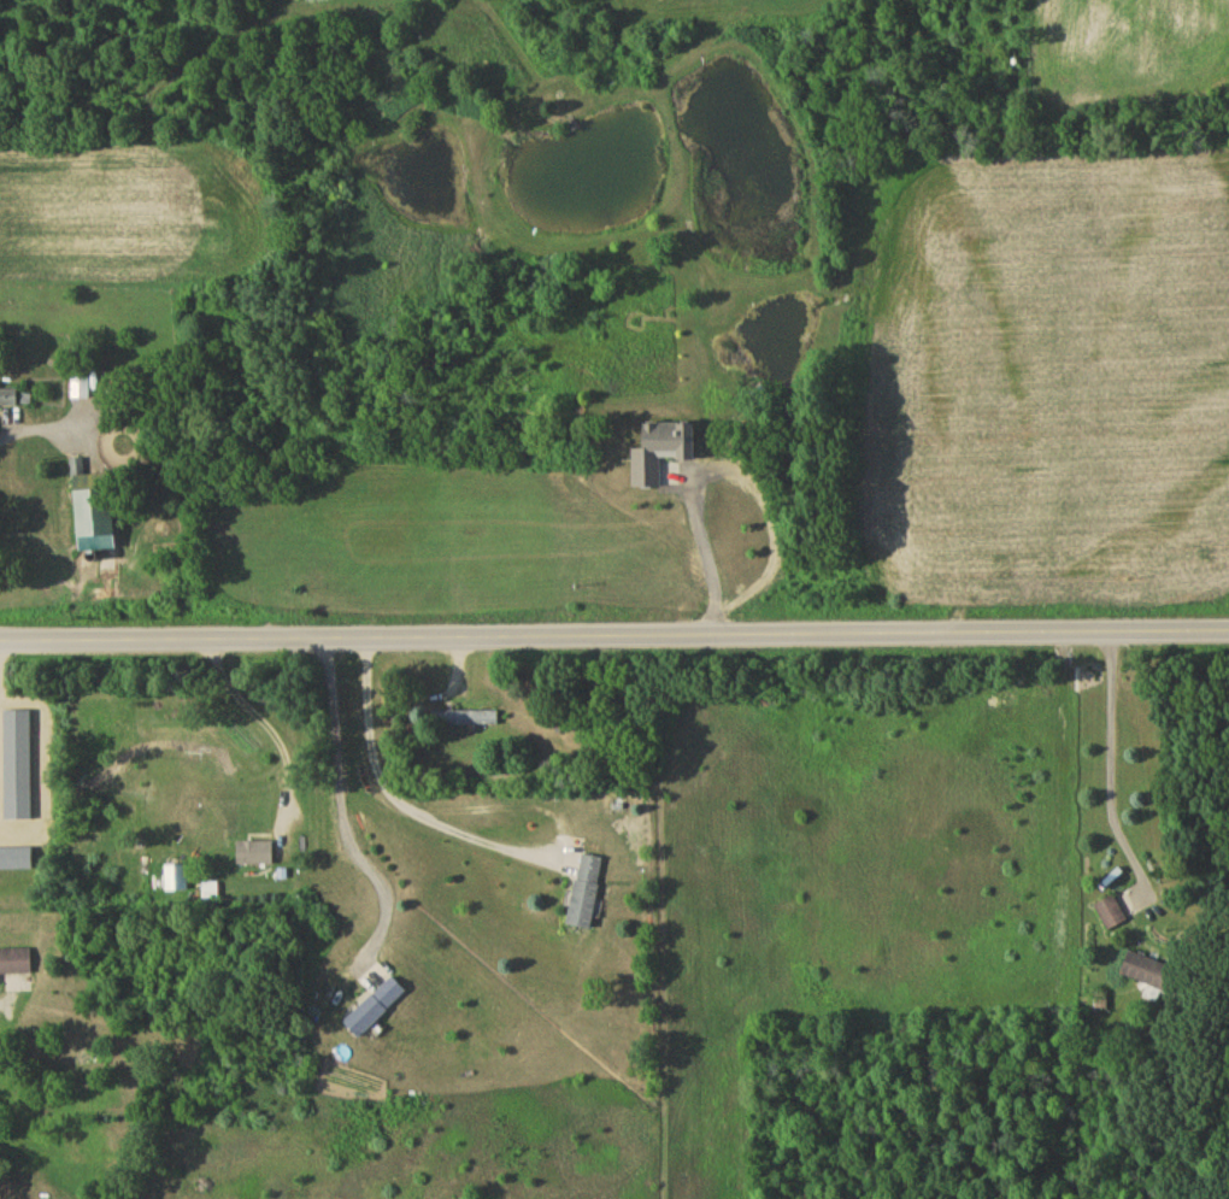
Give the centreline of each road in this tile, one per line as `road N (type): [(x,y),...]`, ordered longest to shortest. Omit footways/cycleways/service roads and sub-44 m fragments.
road 1 (residential): [(0,645),(710,634),(1228,638)]

